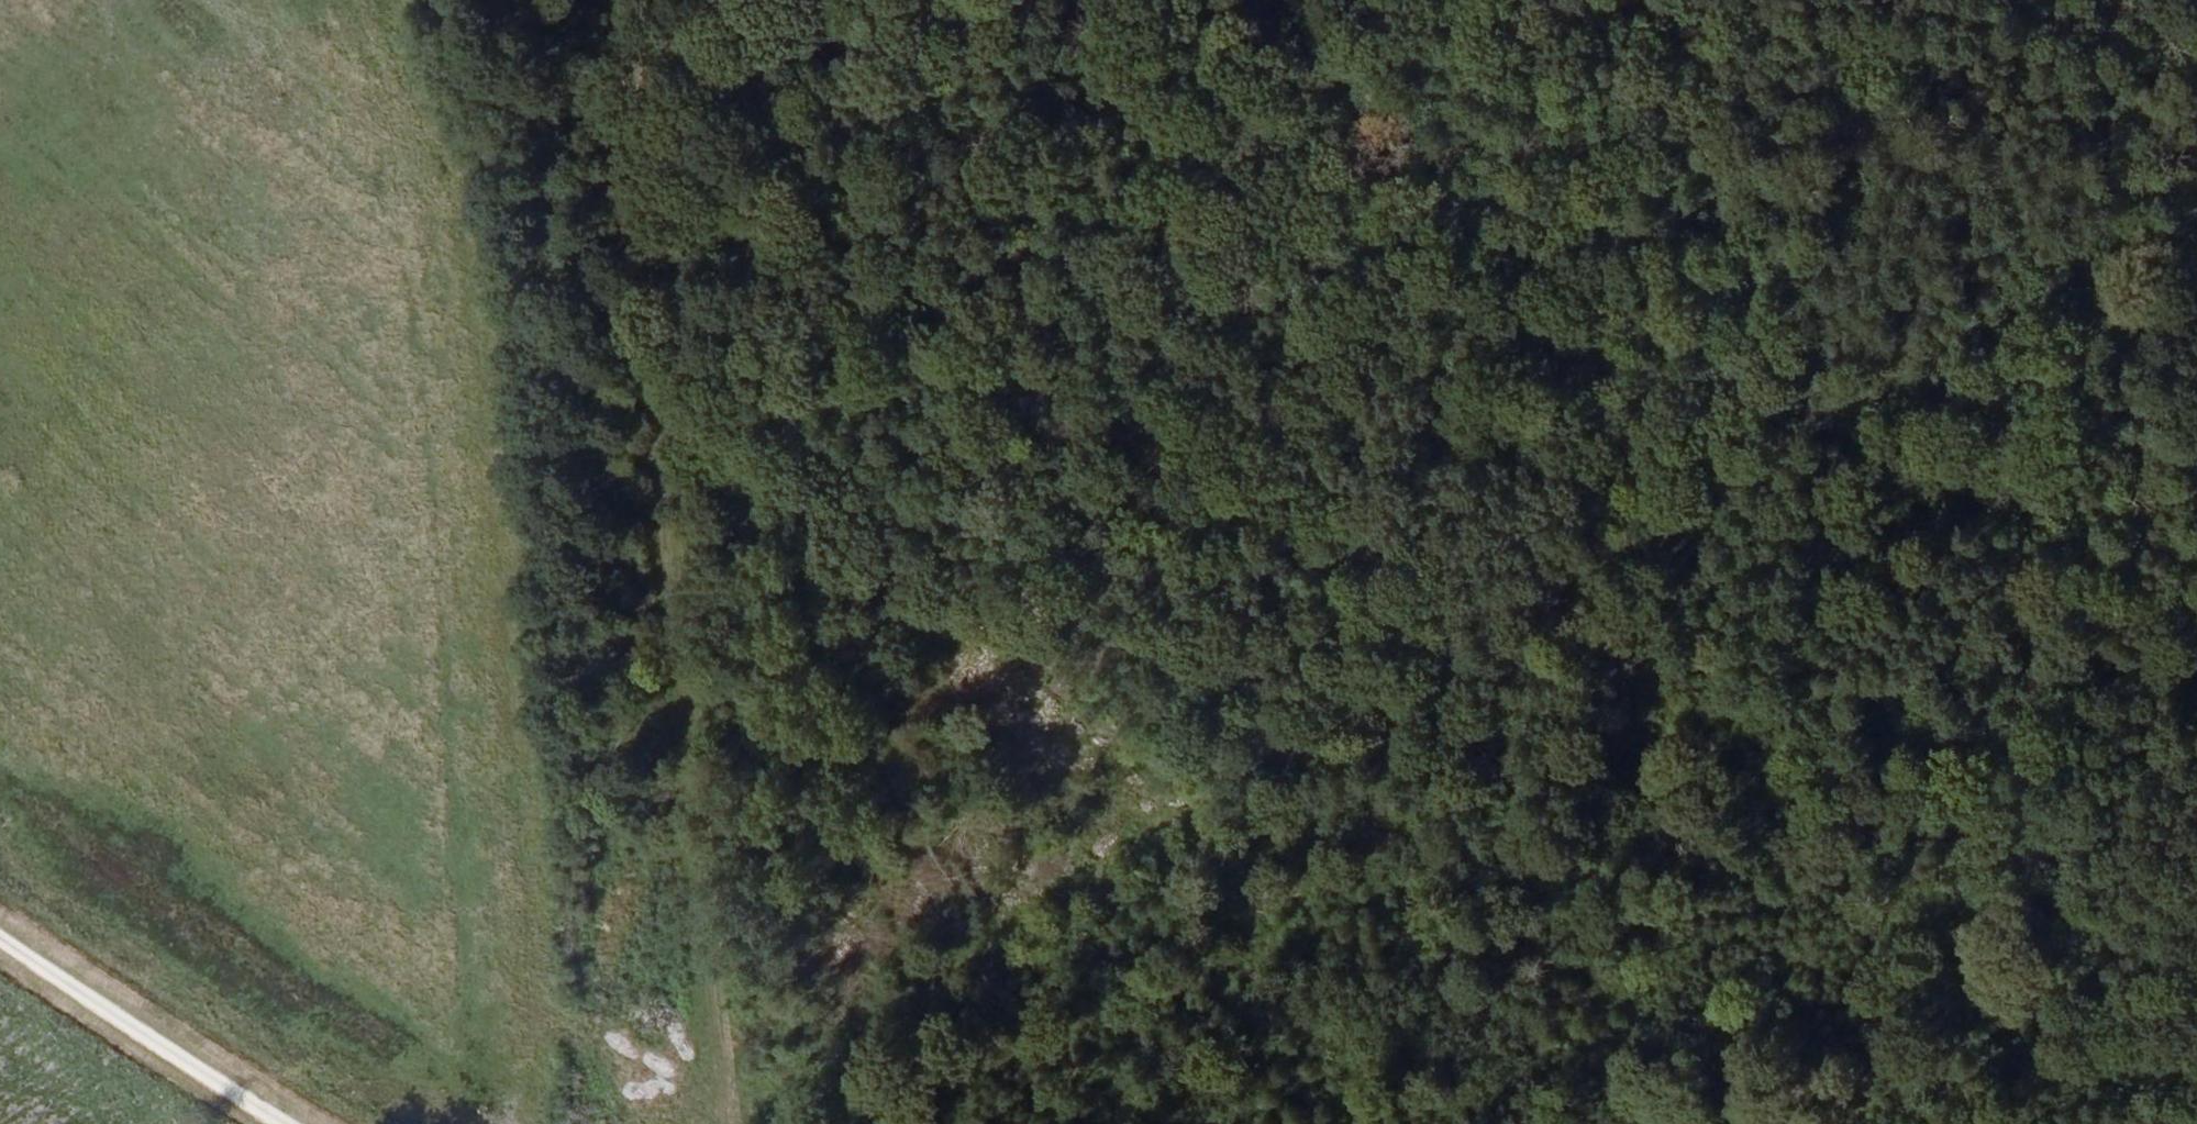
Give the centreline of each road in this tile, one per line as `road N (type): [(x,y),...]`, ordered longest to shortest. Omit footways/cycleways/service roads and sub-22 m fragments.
road 1 (track): [(642,0),(727,1123)]
road 2 (track): [(0,893),(348,1123)]

